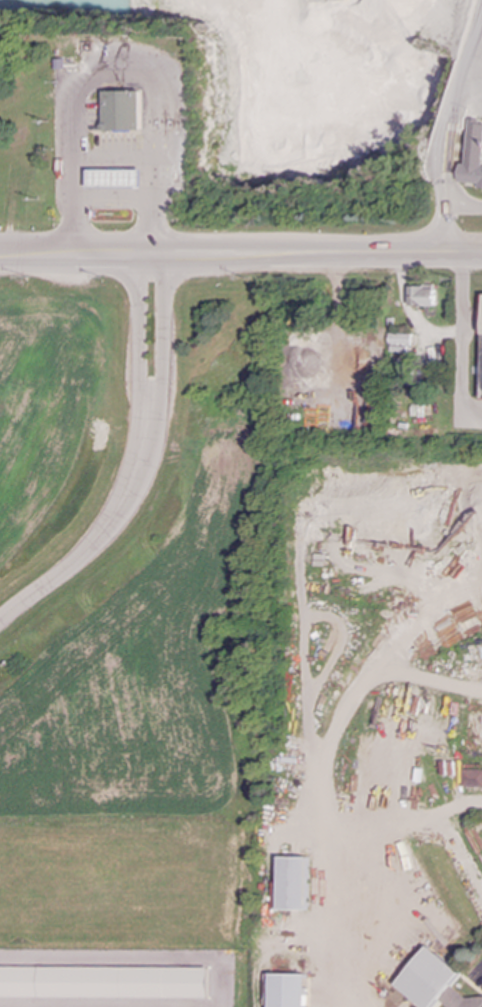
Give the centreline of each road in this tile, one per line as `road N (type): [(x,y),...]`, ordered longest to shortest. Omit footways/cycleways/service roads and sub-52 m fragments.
road 1 (secondary): [(0,249),(481,253)]
road 2 (residential): [(0,622),(115,523),(148,432)]
road 3 (residential): [(148,432),(165,380),(169,251)]
road 4 (residential): [(138,251),(148,432)]

